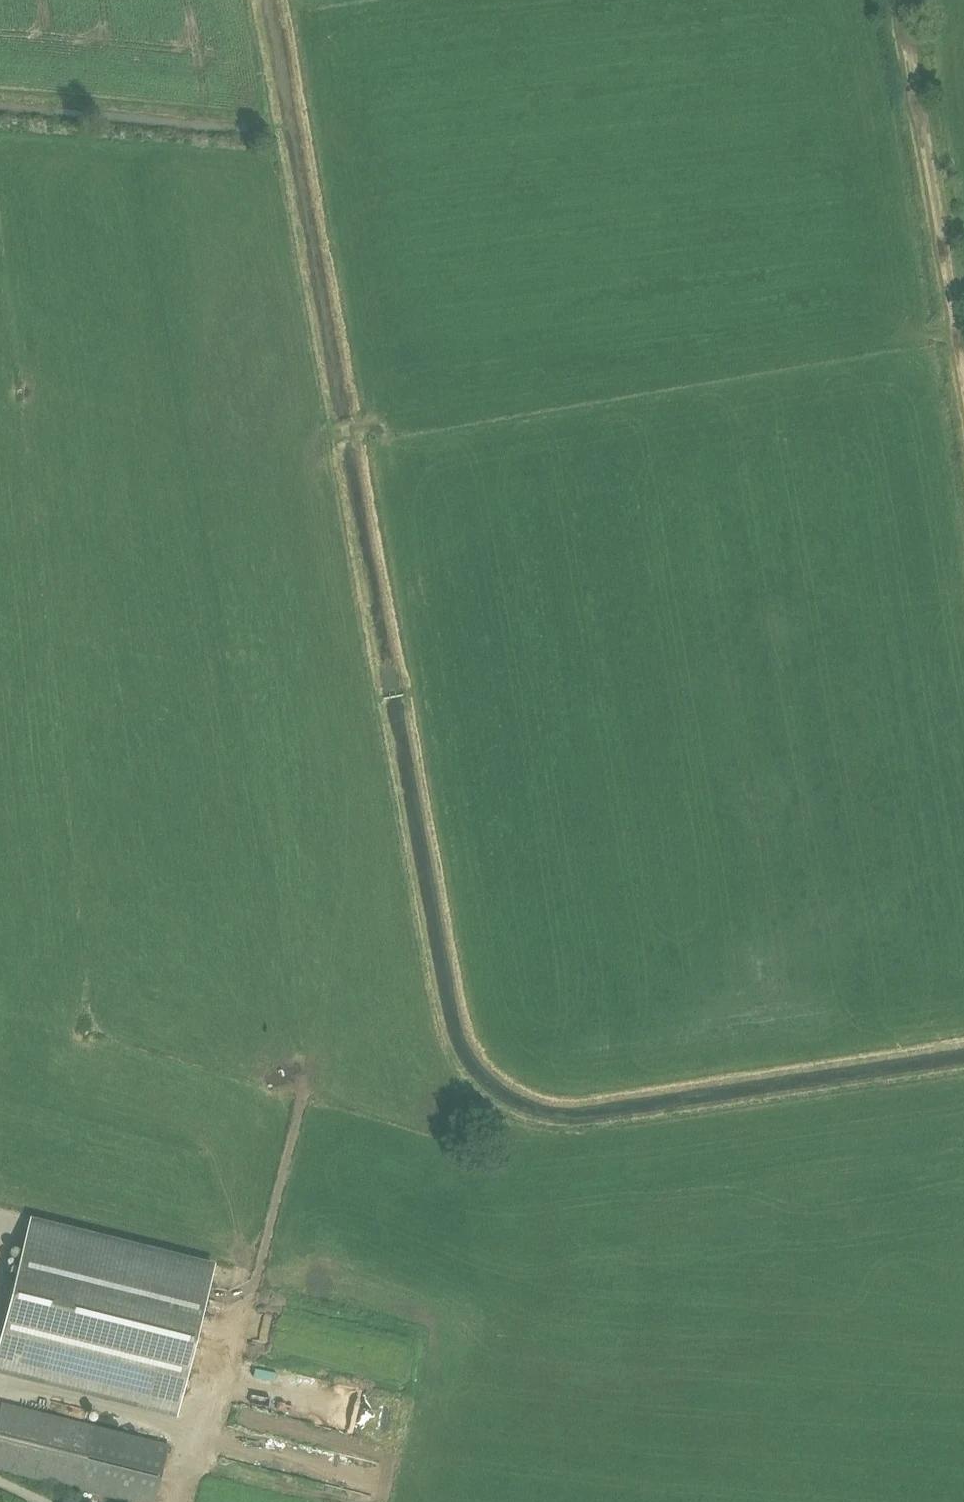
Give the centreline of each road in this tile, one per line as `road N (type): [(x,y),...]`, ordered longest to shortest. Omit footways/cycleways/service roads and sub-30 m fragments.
road 1 (track): [(963,372),(903,0)]

